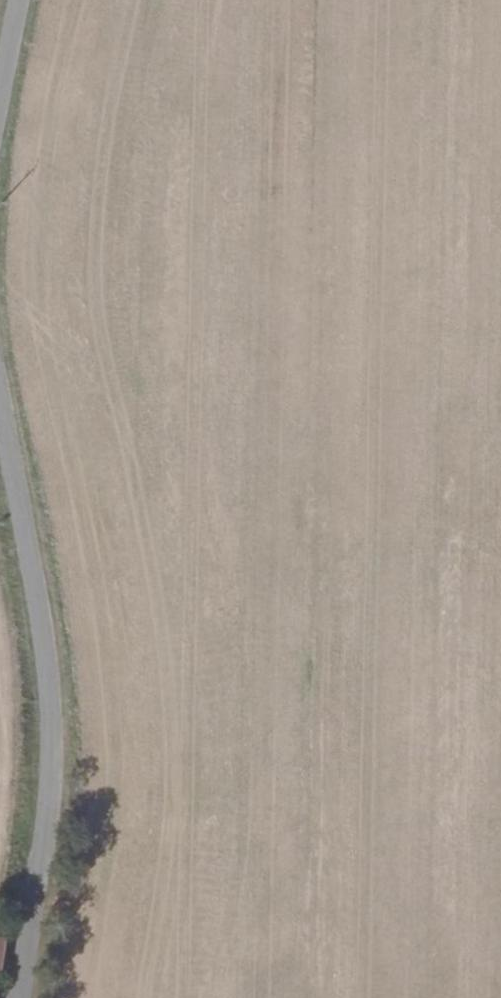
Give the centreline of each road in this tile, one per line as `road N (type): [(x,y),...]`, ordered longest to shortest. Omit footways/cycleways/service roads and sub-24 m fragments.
road 1 (unclassified): [(35,879),(61,750),(58,647),(0,293)]
road 2 (unclassified): [(0,136),(25,0)]

